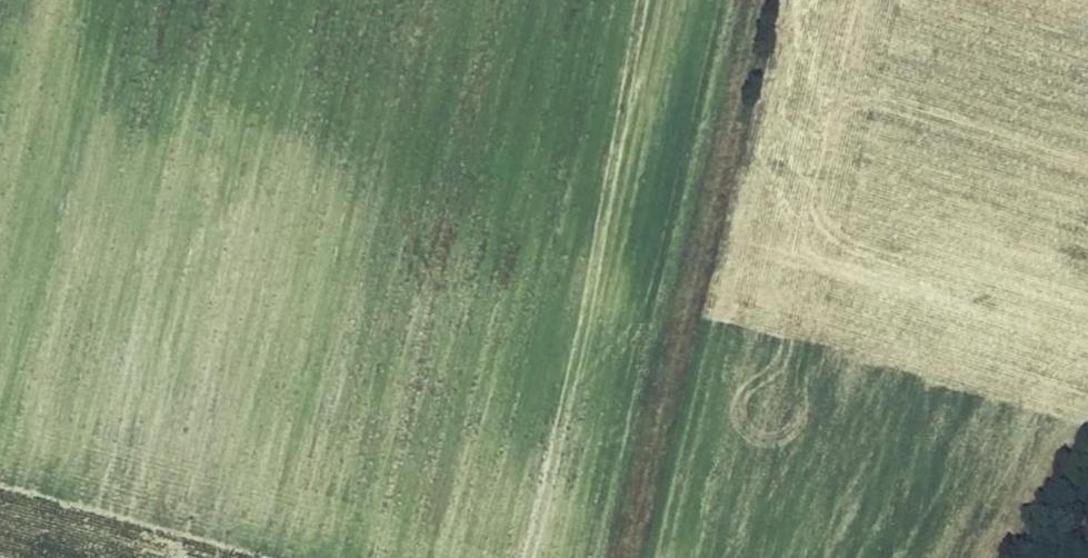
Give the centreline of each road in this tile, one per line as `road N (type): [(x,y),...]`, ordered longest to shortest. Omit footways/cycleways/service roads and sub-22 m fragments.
road 1 (track): [(760,0),(621,557)]

